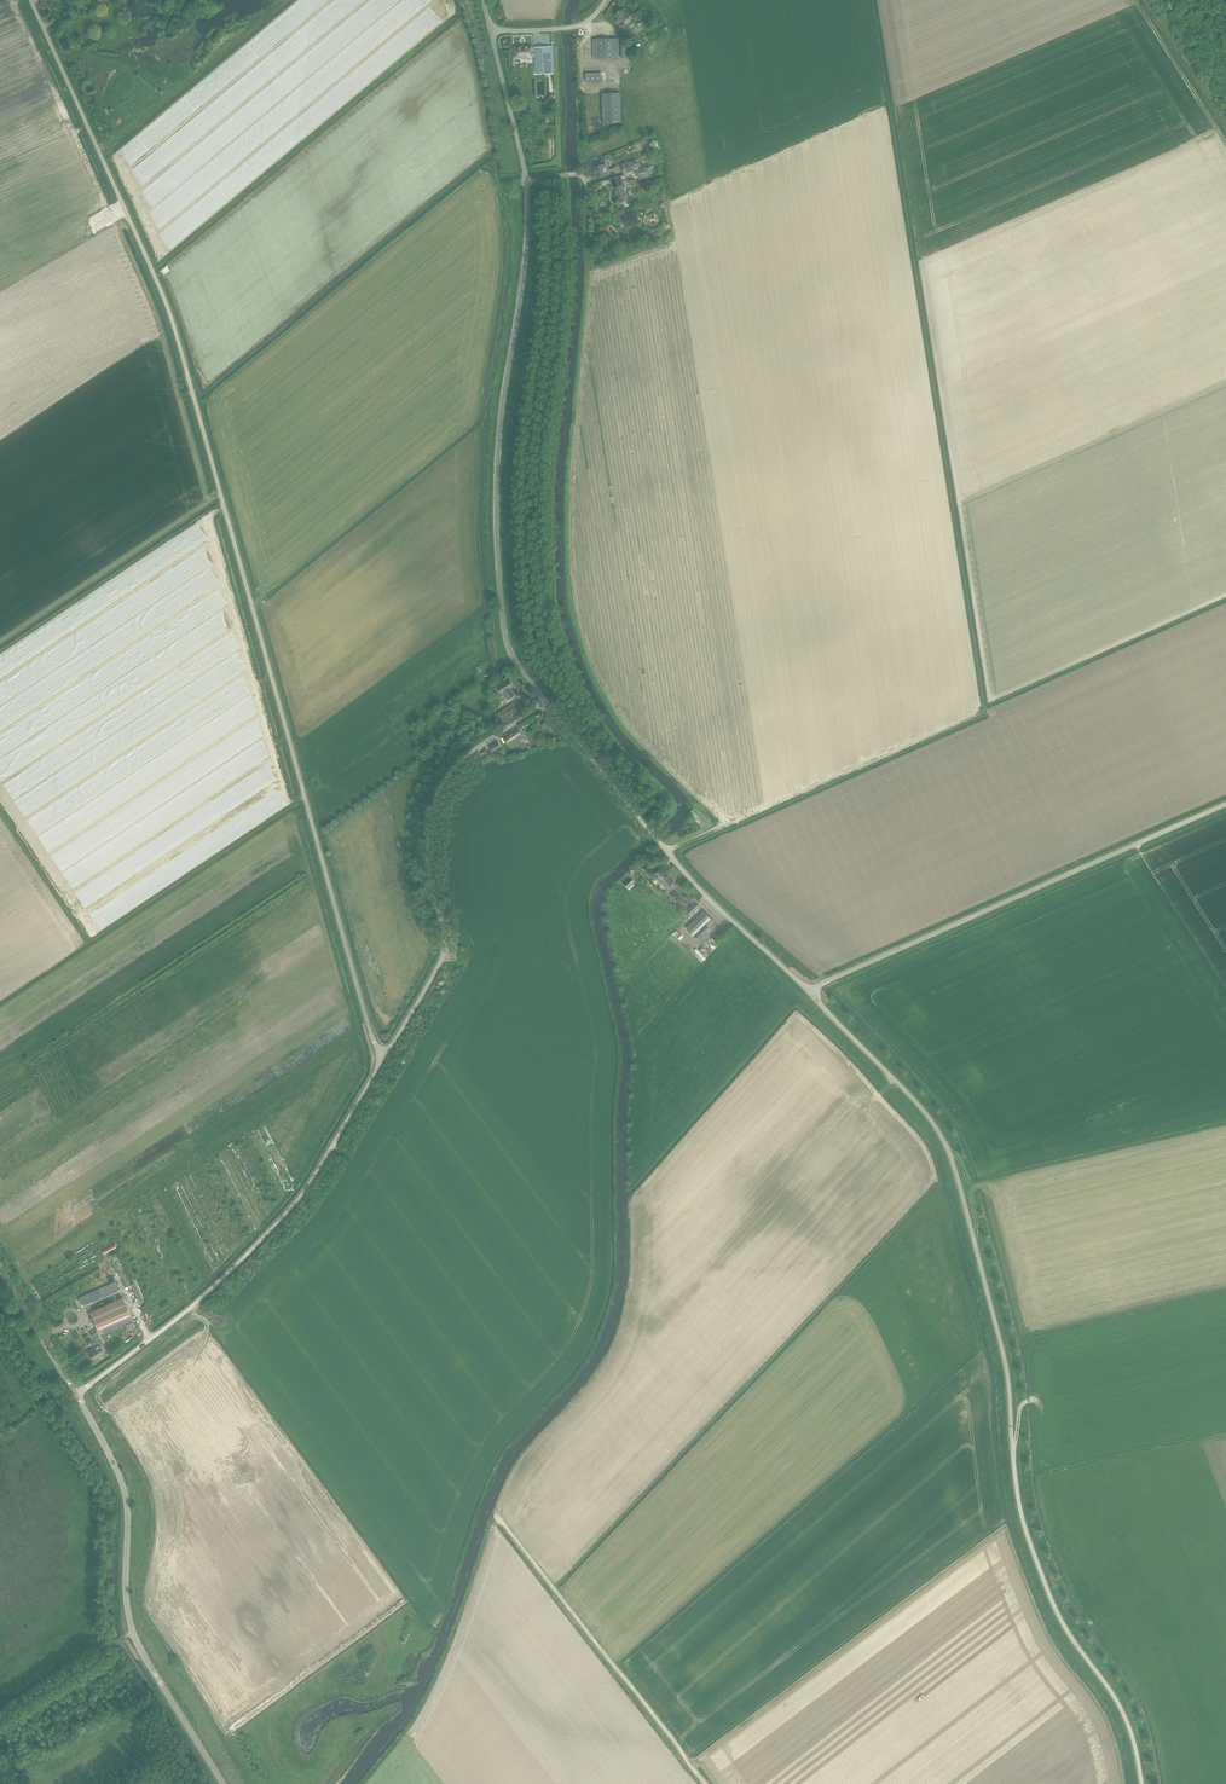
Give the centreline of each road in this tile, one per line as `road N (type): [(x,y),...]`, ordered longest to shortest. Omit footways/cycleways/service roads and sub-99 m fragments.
road 1 (unclassified): [(385,1056),(368,1025),(172,321),(31,0)]
road 2 (unclassified): [(1142,1783),(1125,1717),(1058,1614),(1023,1521),(1006,1367),(947,1148),(911,1096),(810,993)]
road 3 (unclassified): [(491,31),(530,188),(527,279),(499,471),(506,623),(515,661),(547,703)]
road 4 (unclassified): [(75,1395),(195,1304),(291,1209),(385,1056)]
road 5 (unclassified): [(810,993),(1225,804)]
road 6 (unclassified): [(223,1783),(132,1631),(129,1507),(75,1395)]
road 7 (unclassified): [(385,1056),(444,950),(427,865),(440,790),(466,757),(547,703)]
road 8 (unclassified): [(810,993),(695,884),(547,703)]
road 9 (track): [(706,1783),(496,1515)]
road 10 (track): [(1225,141),(1136,0)]
road 11 (unclassified): [(75,1395),(0,1270)]
road 12 (unclassified): [(491,31),(581,25),(605,0)]

